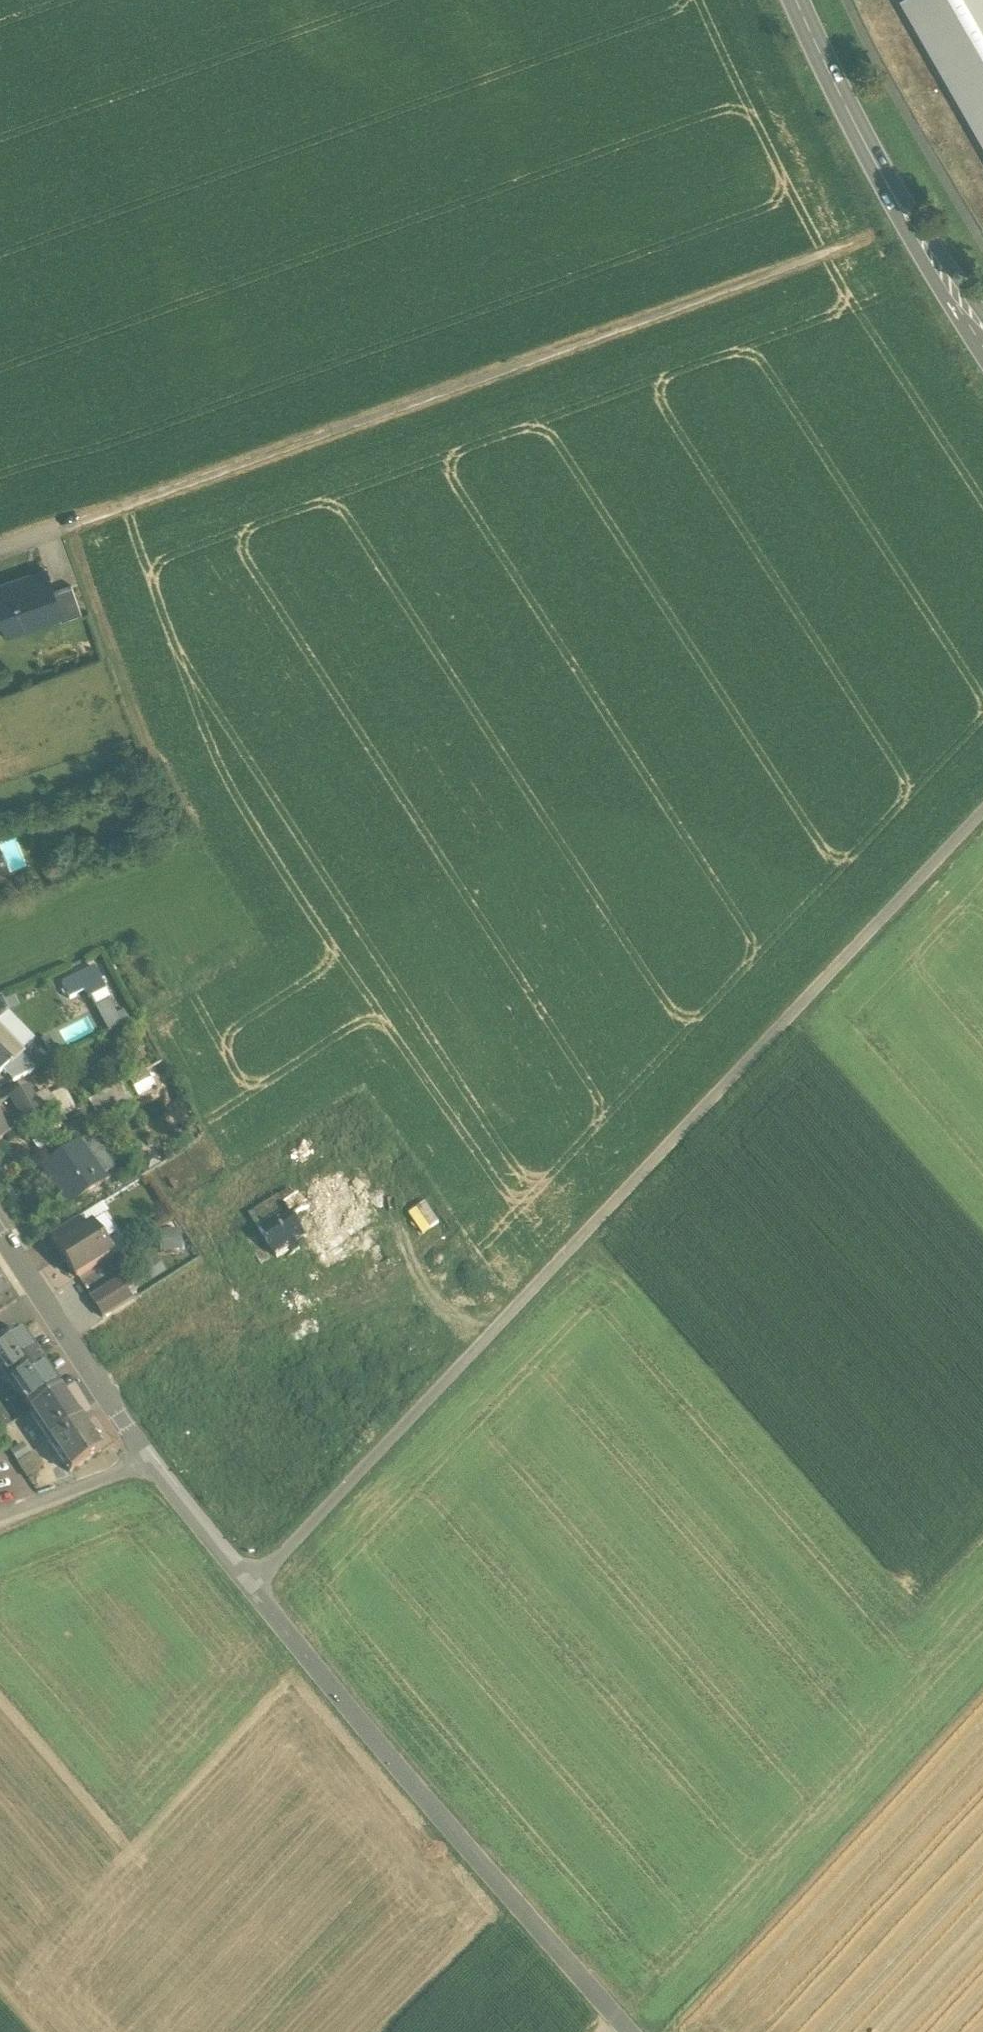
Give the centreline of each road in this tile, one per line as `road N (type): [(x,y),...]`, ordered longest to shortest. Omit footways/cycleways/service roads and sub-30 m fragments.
road 1 (track): [(248,1586),(982,808)]
road 2 (track): [(873,240),(66,527)]
road 3 (unclassified): [(629,2031),(248,1586)]
road 4 (residential): [(248,1586),(146,1459),(0,1236)]
road 5 (secondary): [(982,338),(872,156),(797,0)]

